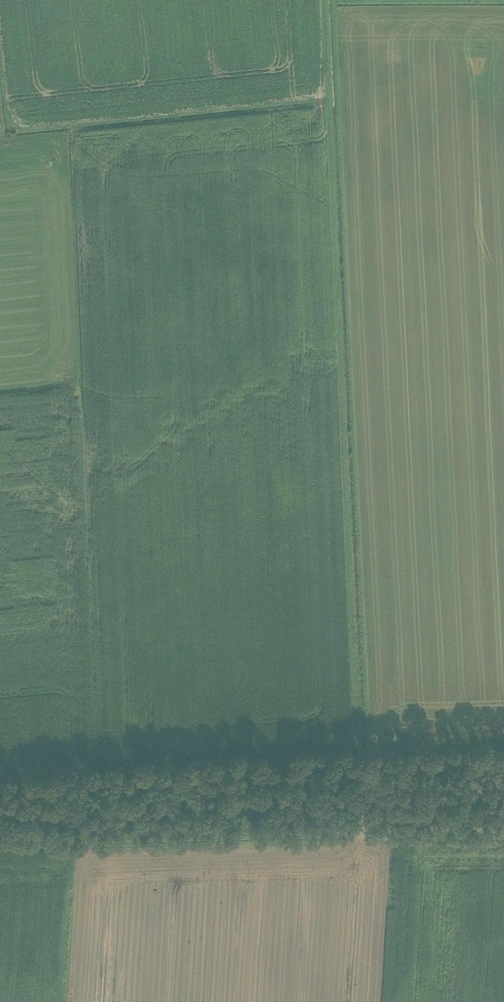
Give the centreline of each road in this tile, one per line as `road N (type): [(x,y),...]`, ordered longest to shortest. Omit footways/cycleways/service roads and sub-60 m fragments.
road 1 (track): [(0,800),(503,794)]

